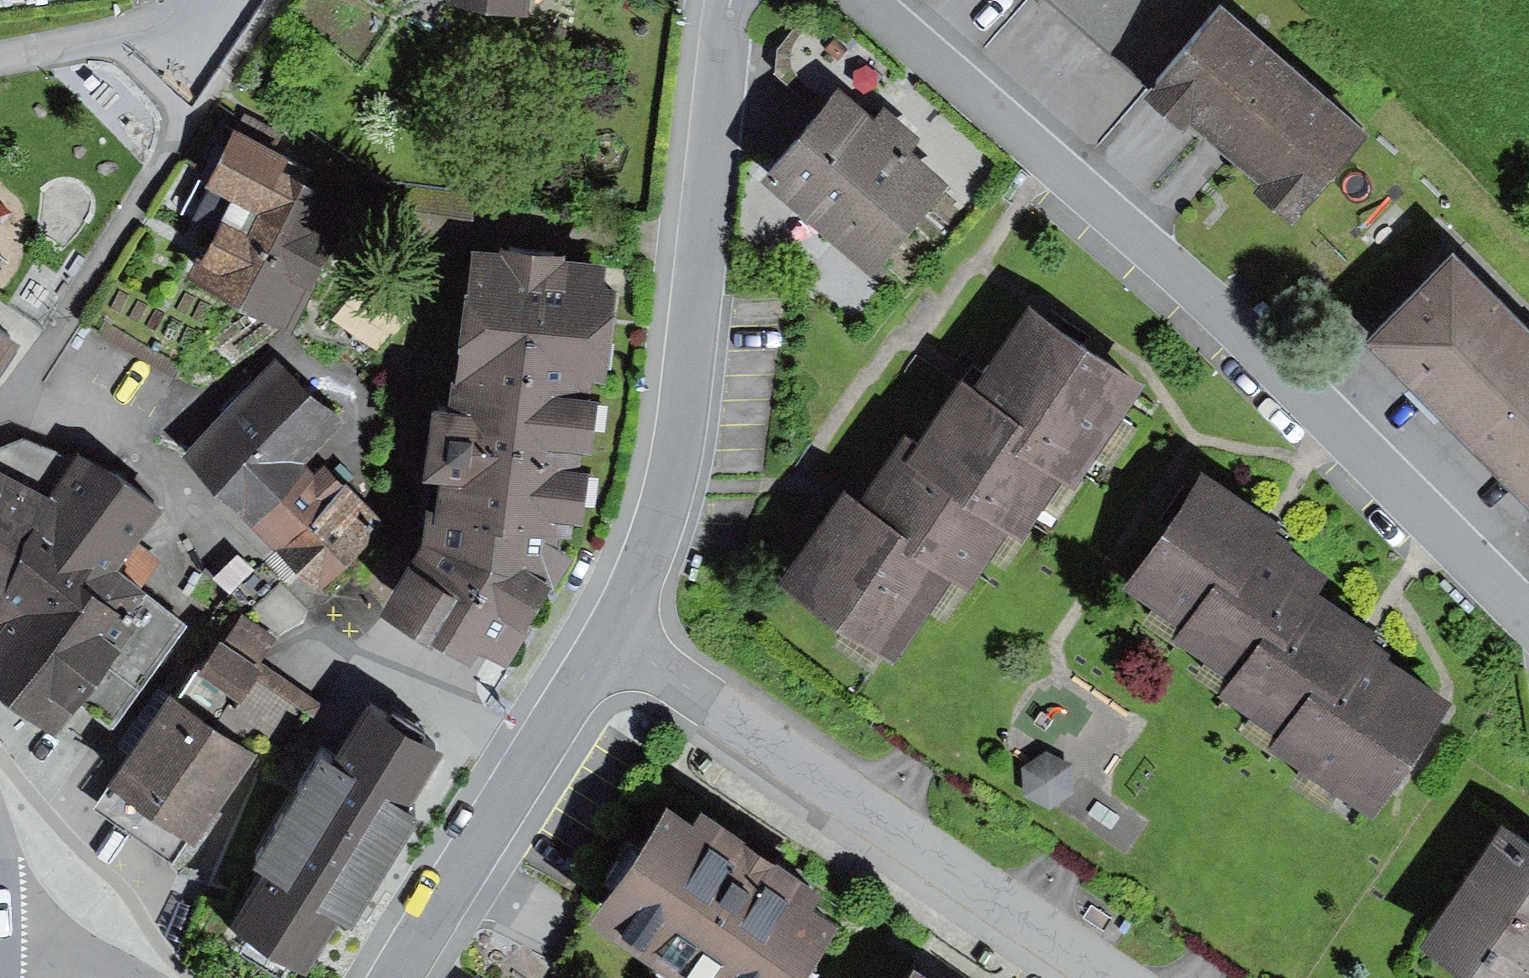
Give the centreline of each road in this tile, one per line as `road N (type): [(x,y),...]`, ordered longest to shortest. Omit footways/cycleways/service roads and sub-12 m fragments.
road 1 (residential): [(850,0),(1099,187),(1528,589)]
road 2 (residential): [(609,635),(678,484),(728,0)]
road 3 (residential): [(609,635),(1113,977)]
road 4 (residential): [(395,977),(609,635)]
road 5 (residential): [(0,59),(165,28)]

